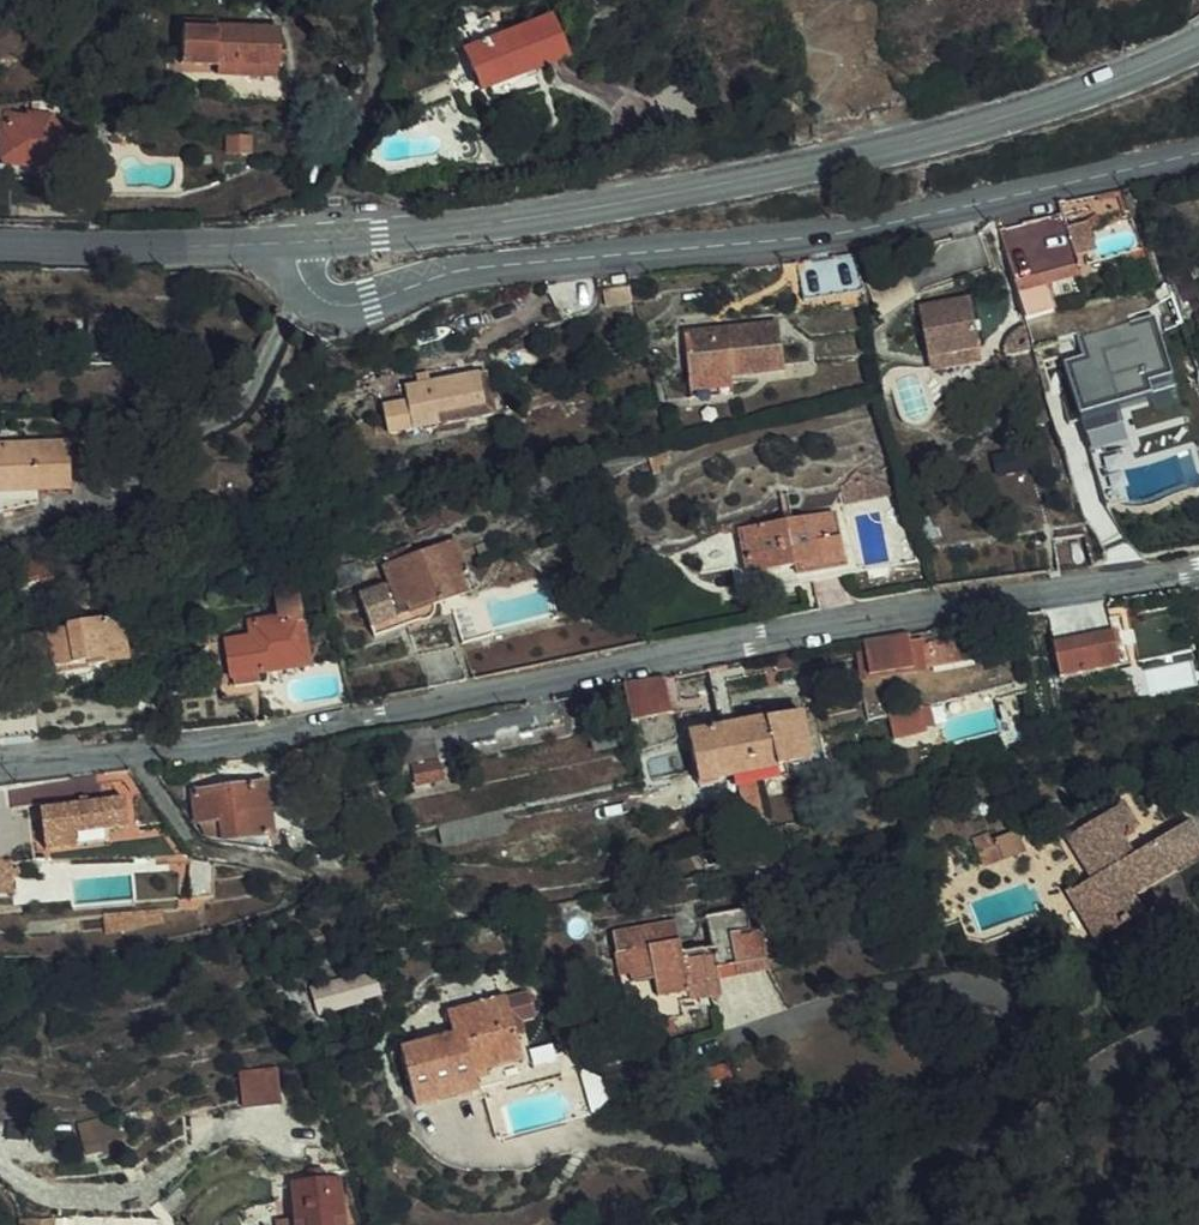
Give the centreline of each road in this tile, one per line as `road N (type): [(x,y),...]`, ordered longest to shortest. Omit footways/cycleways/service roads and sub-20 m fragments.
road 1 (residential): [(0,767),(292,738),(848,625),(1198,569)]
road 2 (tertiary): [(1198,153),(842,232),(465,269),(342,306),(305,280),(299,241)]
road 3 (secondary): [(1198,43),(1153,66),(983,121),(797,168),(473,223),(299,241)]
road 4 (secondary): [(299,241),(0,245)]

